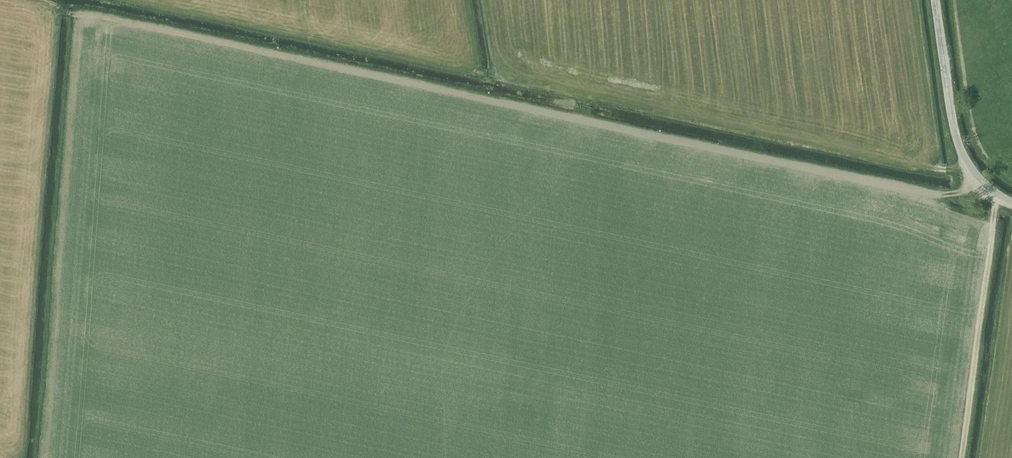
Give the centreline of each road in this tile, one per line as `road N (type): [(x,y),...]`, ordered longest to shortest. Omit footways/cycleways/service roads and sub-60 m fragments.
road 1 (tertiary): [(1011,203),(979,179),(959,146),(935,0)]

